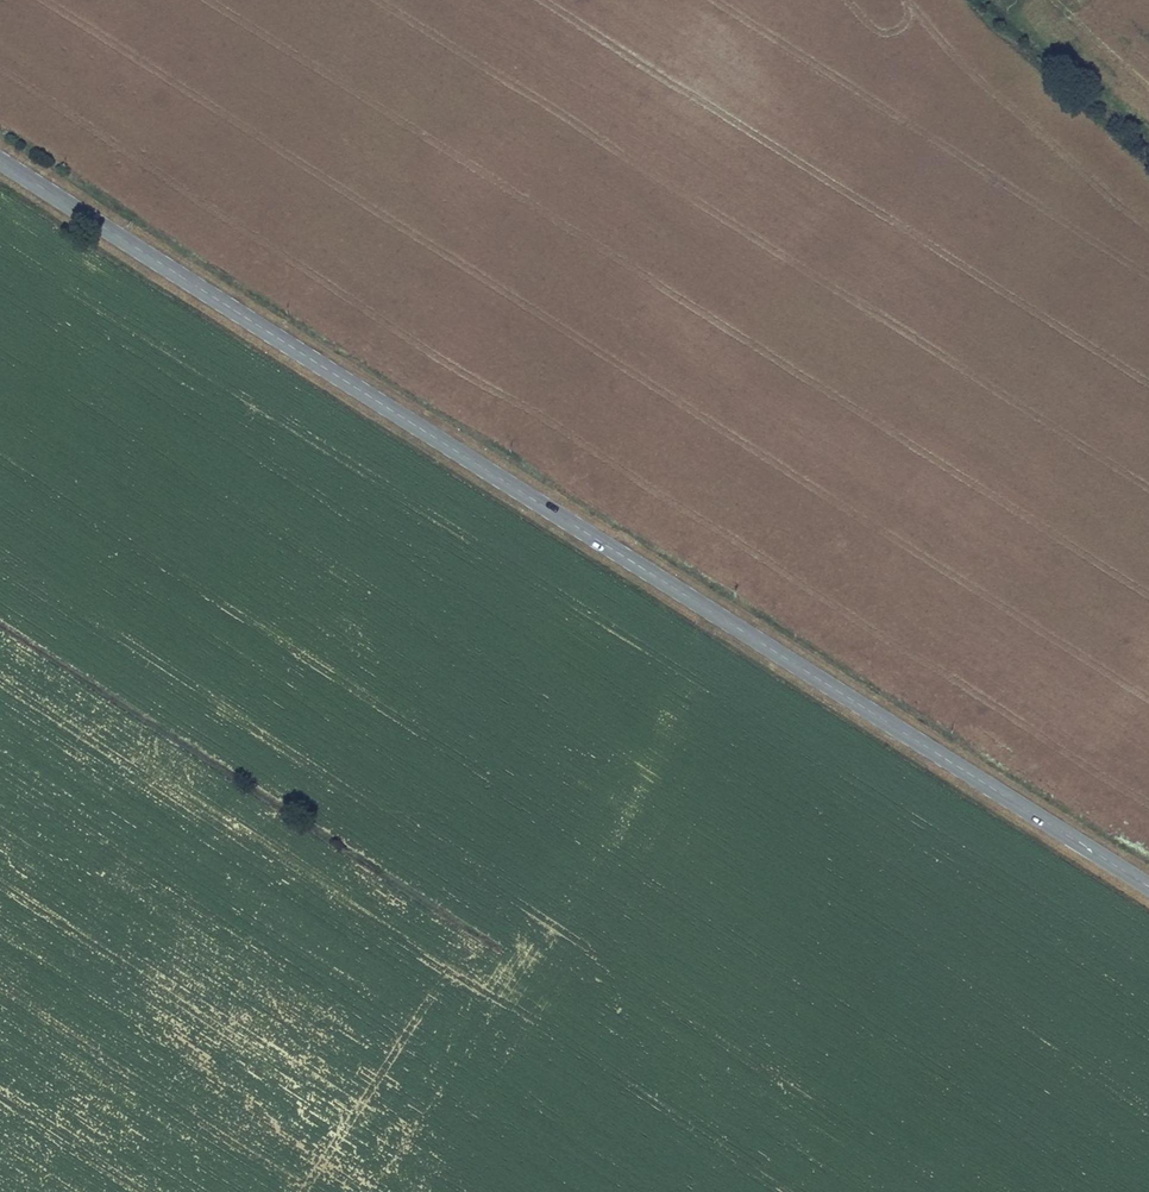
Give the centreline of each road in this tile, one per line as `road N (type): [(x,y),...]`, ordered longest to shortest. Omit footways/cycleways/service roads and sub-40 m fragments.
road 1 (tertiary): [(0,160),(1148,887)]

